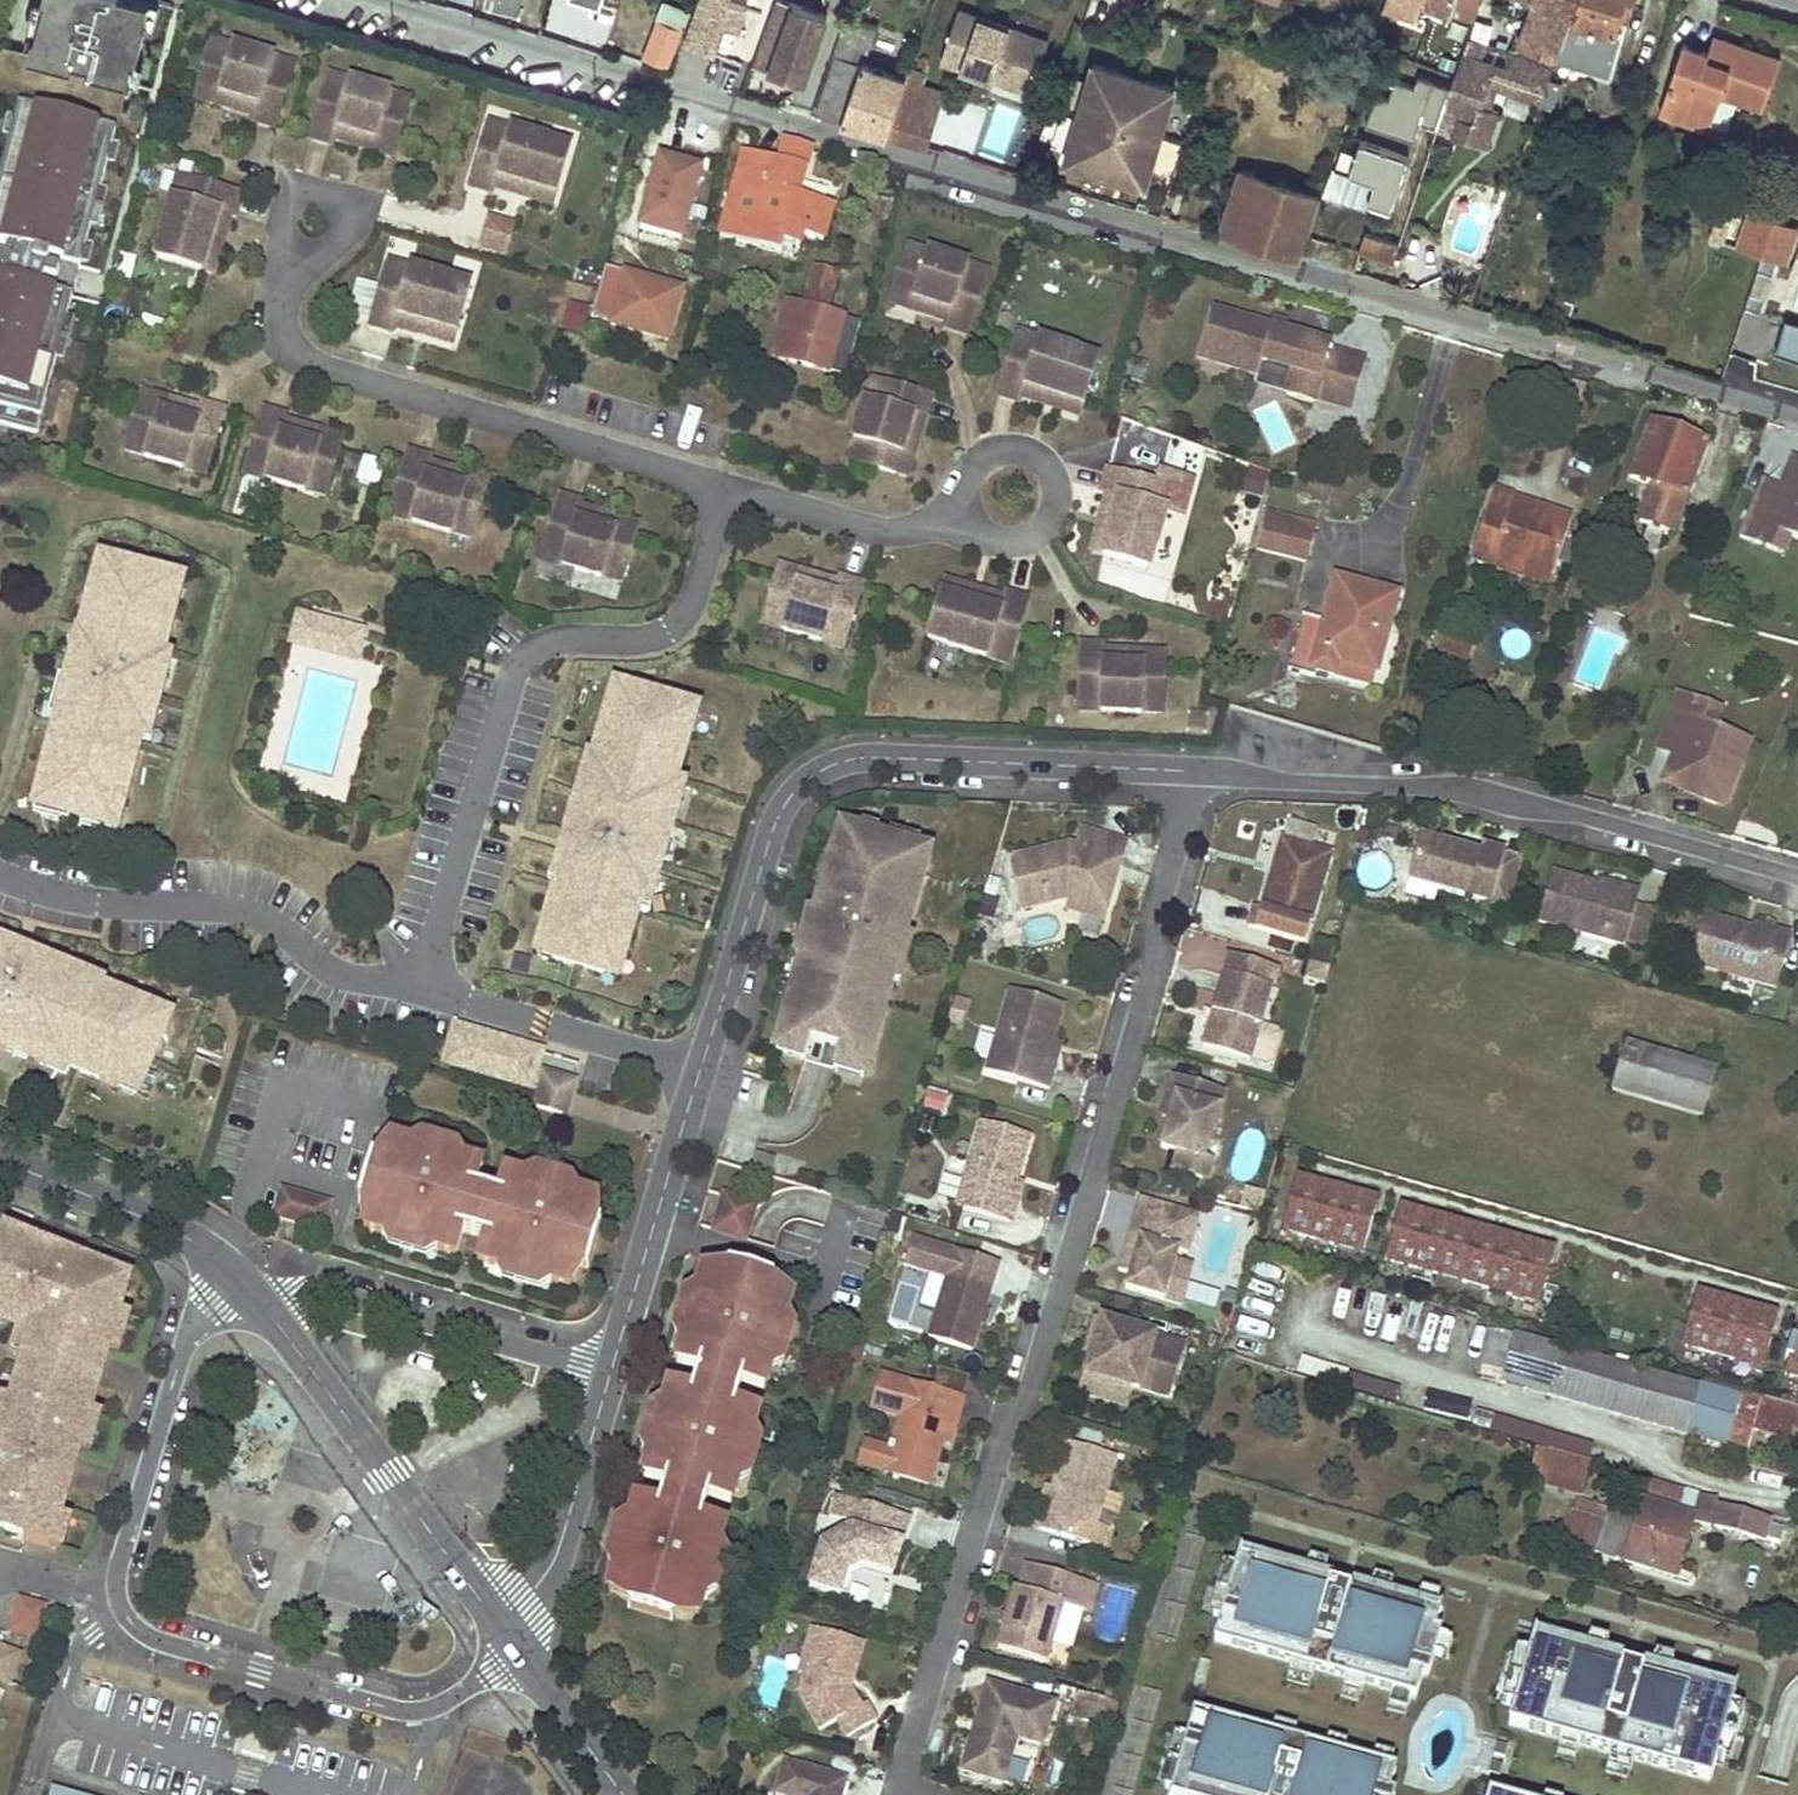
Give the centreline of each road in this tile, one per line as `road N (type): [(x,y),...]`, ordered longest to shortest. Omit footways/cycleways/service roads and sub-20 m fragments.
road 1 (residential): [(347,0),(1797,415)]
road 2 (residential): [(1188,770),(1155,917),(1152,978),(1030,1393),(997,1442),(906,1750),(909,1794)]
road 3 (residential): [(610,1370),(776,820),(800,786),(832,765),(878,758),(1188,770)]
road 4 (residential): [(234,1272),(182,1347),(120,1560),(122,1612),(152,1640),(395,1710),(428,1710),(517,1655)]
road 5 (residential): [(1188,770),(1450,788),(1797,877)]
road 6 (residential): [(271,1313),(492,1620)]
road 7 (residential): [(610,1370),(322,1289),(271,1313)]
road 8 (residential): [(492,1620),(523,1600),(556,1553),(610,1370)]
road 9 (residential): [(0,1160),(187,1236),(234,1272)]
road 10 (residential): [(517,1655),(624,1794)]

